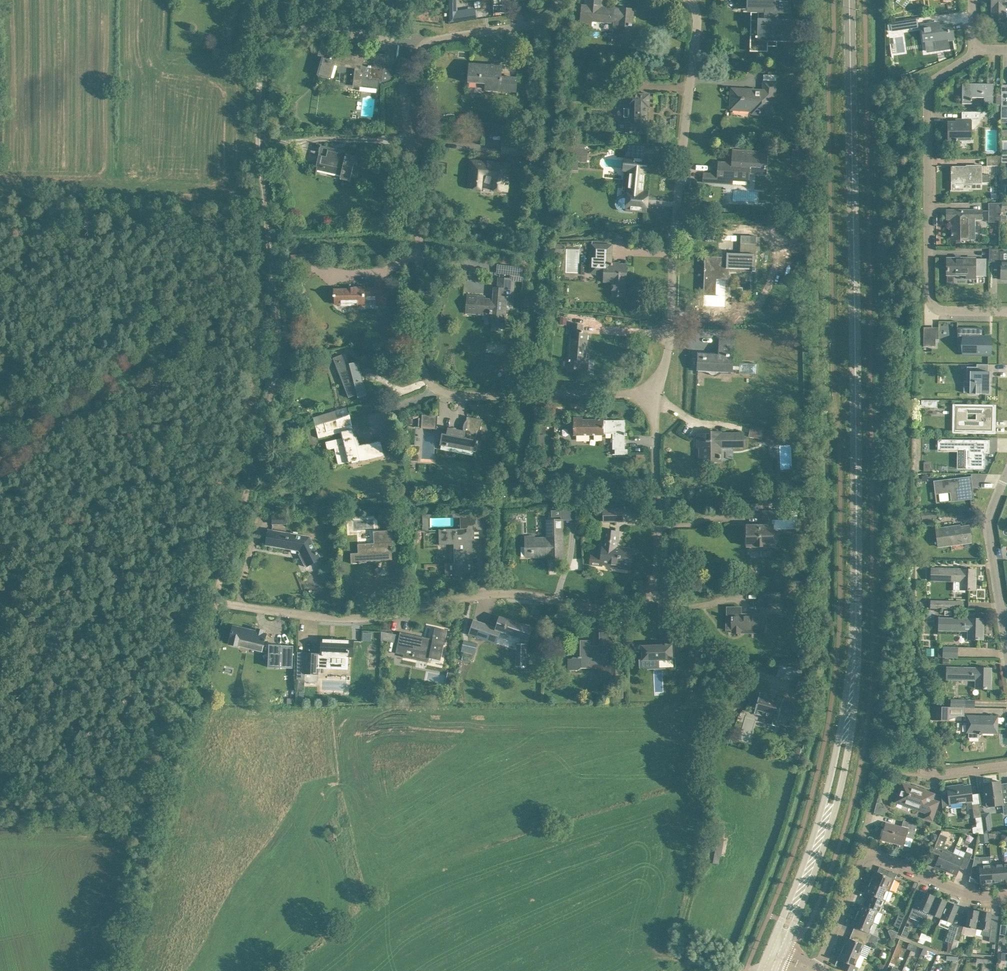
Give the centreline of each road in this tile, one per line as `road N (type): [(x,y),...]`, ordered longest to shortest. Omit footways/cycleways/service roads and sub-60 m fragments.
road 1 (residential): [(659,398),(448,392),(435,387),(421,358),(411,62),(420,44),(541,16),(553,0)]
road 2 (track): [(217,596),(271,383),(272,264),(257,130),(270,18)]
road 3 (residential): [(217,596),(289,613),(378,618),(469,596),(562,597),(606,612),(652,588)]
road 4 (secondary): [(857,448),(849,0)]
road 5 (residential): [(659,398),(699,36),(689,0)]
road 6 (residential): [(974,49),(927,89),(928,292),(941,310),(1006,312)]
road 7 (secondary): [(784,949),(839,792),(854,707),(855,621)]
road 8 (secondary): [(855,621),(827,789),(771,944)]
road 9 (residential): [(652,588),(659,398)]
road 10 (residential): [(708,739),(726,704),(722,673),(652,588)]
road 11 (secondary): [(857,448),(855,621)]
road 12 (residential): [(1006,896),(968,895),(866,852)]
road 13 (residential): [(1001,614),(987,528),(1006,475)]
road 14 (residential): [(815,970),(866,852)]

